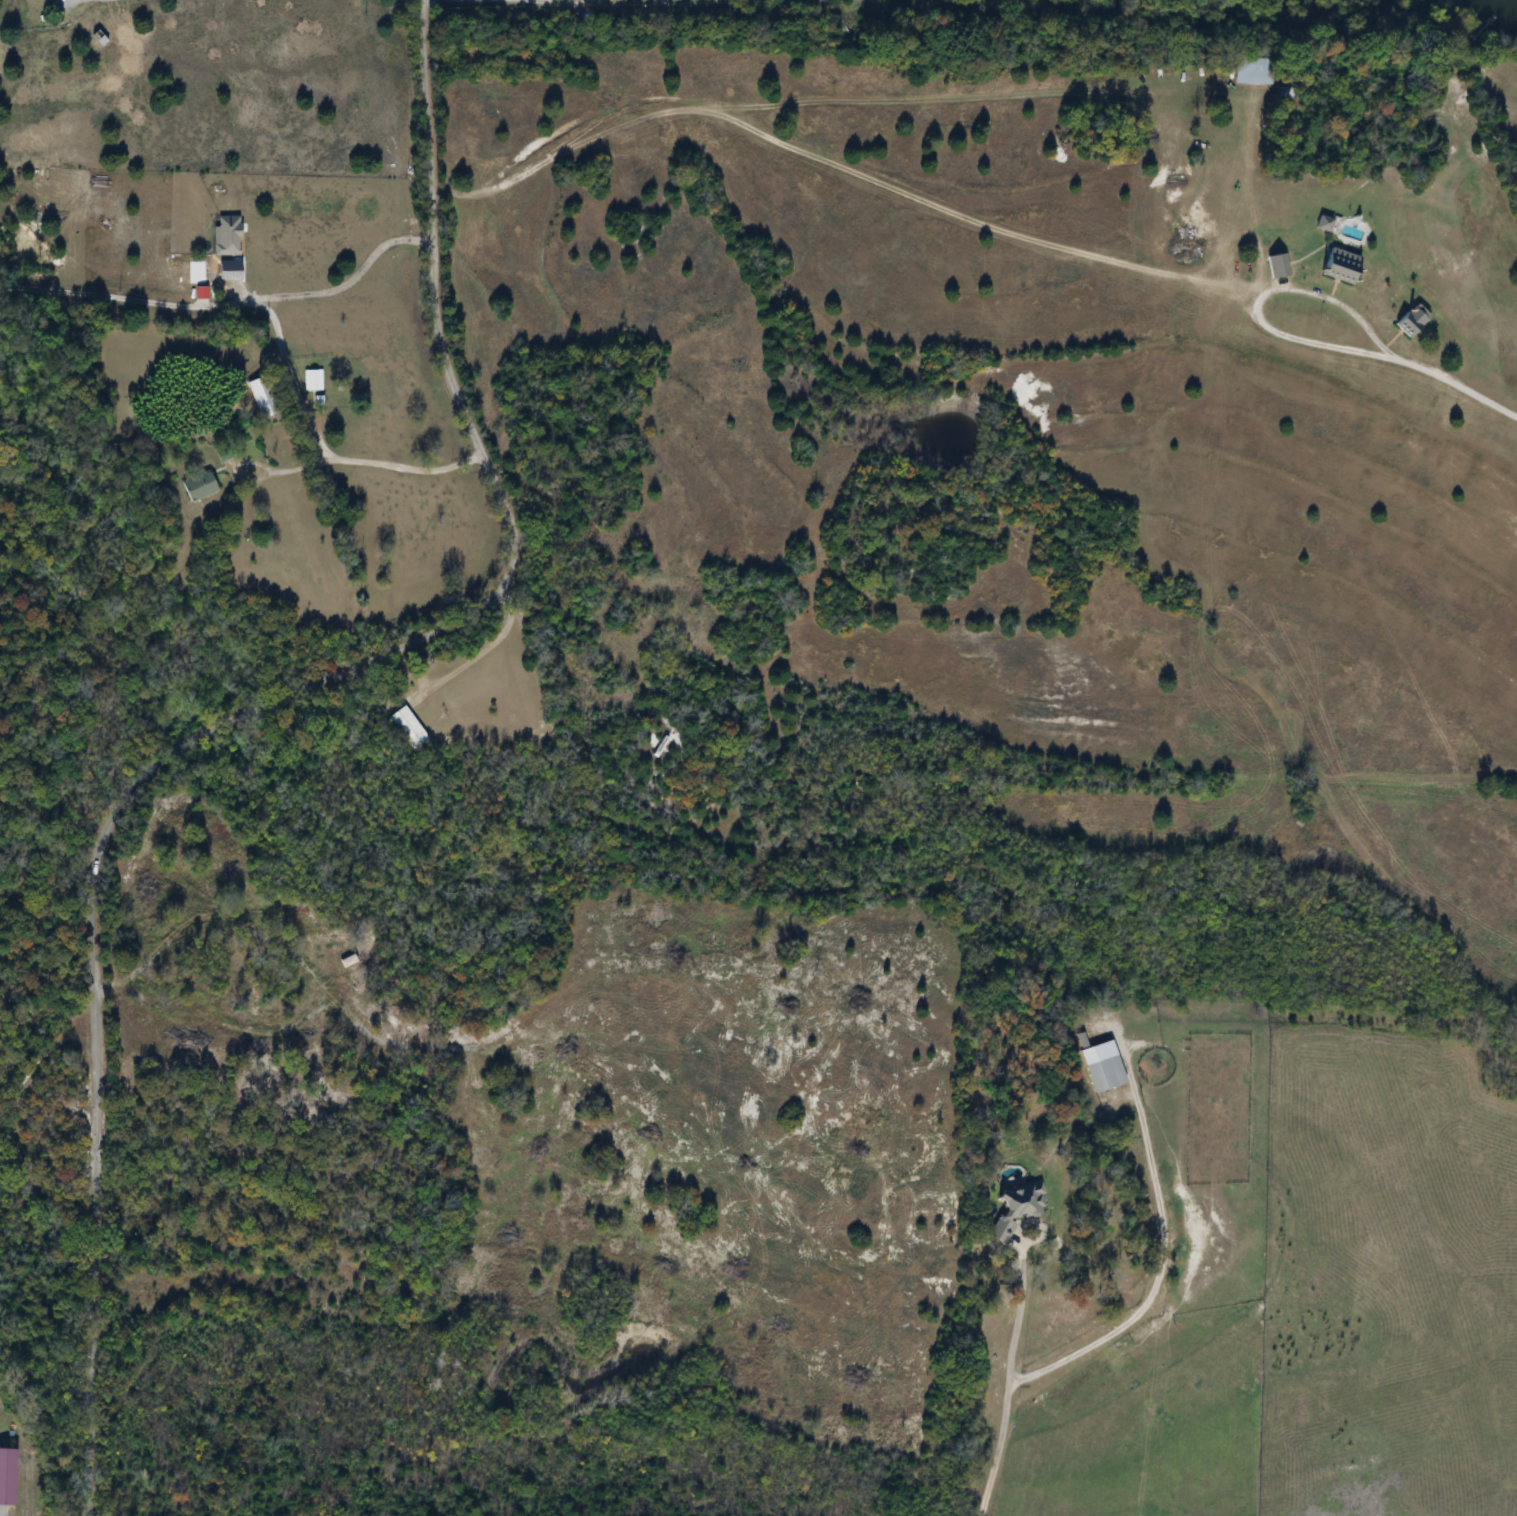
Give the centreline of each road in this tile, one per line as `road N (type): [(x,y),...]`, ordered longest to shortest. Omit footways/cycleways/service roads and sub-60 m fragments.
road 1 (residential): [(80,1515),(95,1009),(88,926),(96,853),(114,807),(150,758),(209,715),(493,605),(520,555),(510,510),(450,381),(438,318),(423,0)]

